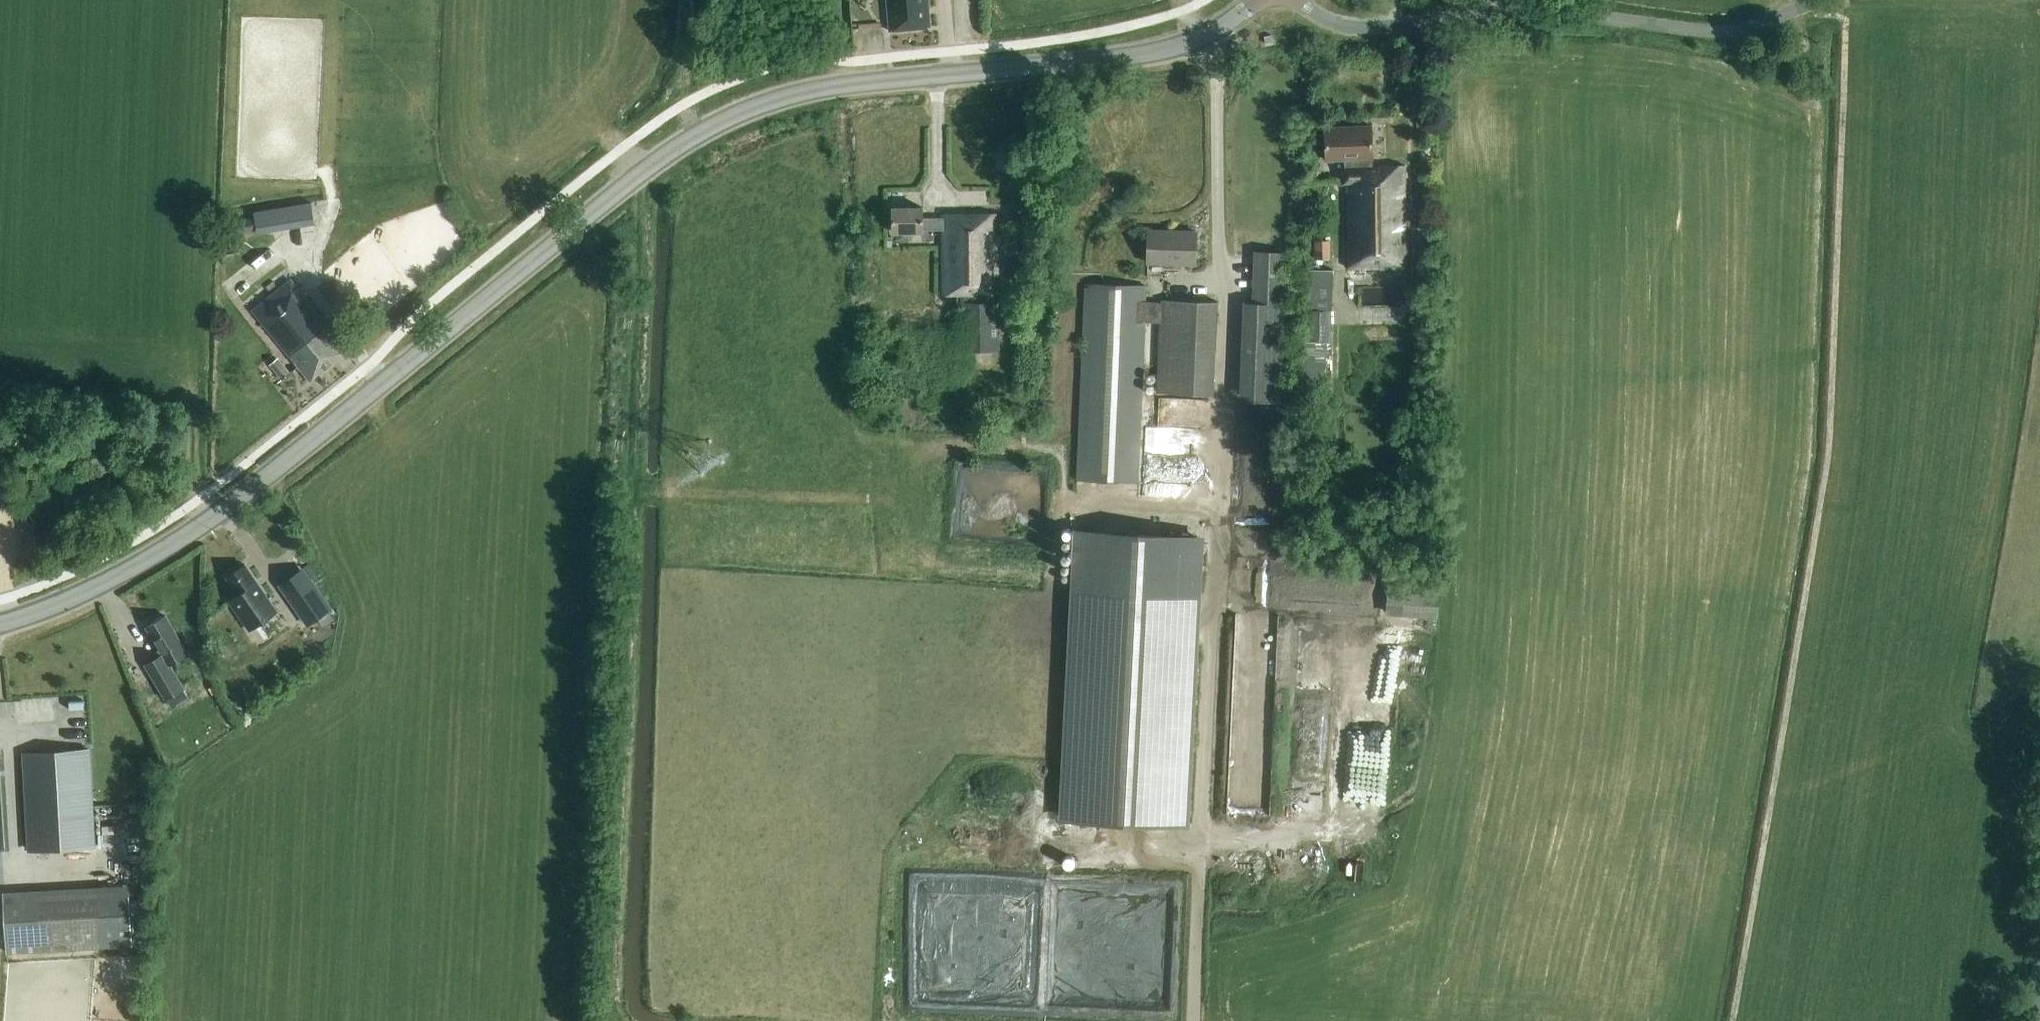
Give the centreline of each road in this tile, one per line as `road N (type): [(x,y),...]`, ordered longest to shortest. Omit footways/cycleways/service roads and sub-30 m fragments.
road 1 (tertiary): [(0,629),(89,599),(182,541),(653,167),(760,109),(861,83),(1146,55),(1215,31),(1251,0)]
road 2 (unclassified): [(1810,0),(1726,30),(1559,12),(1362,25),(1304,0)]

